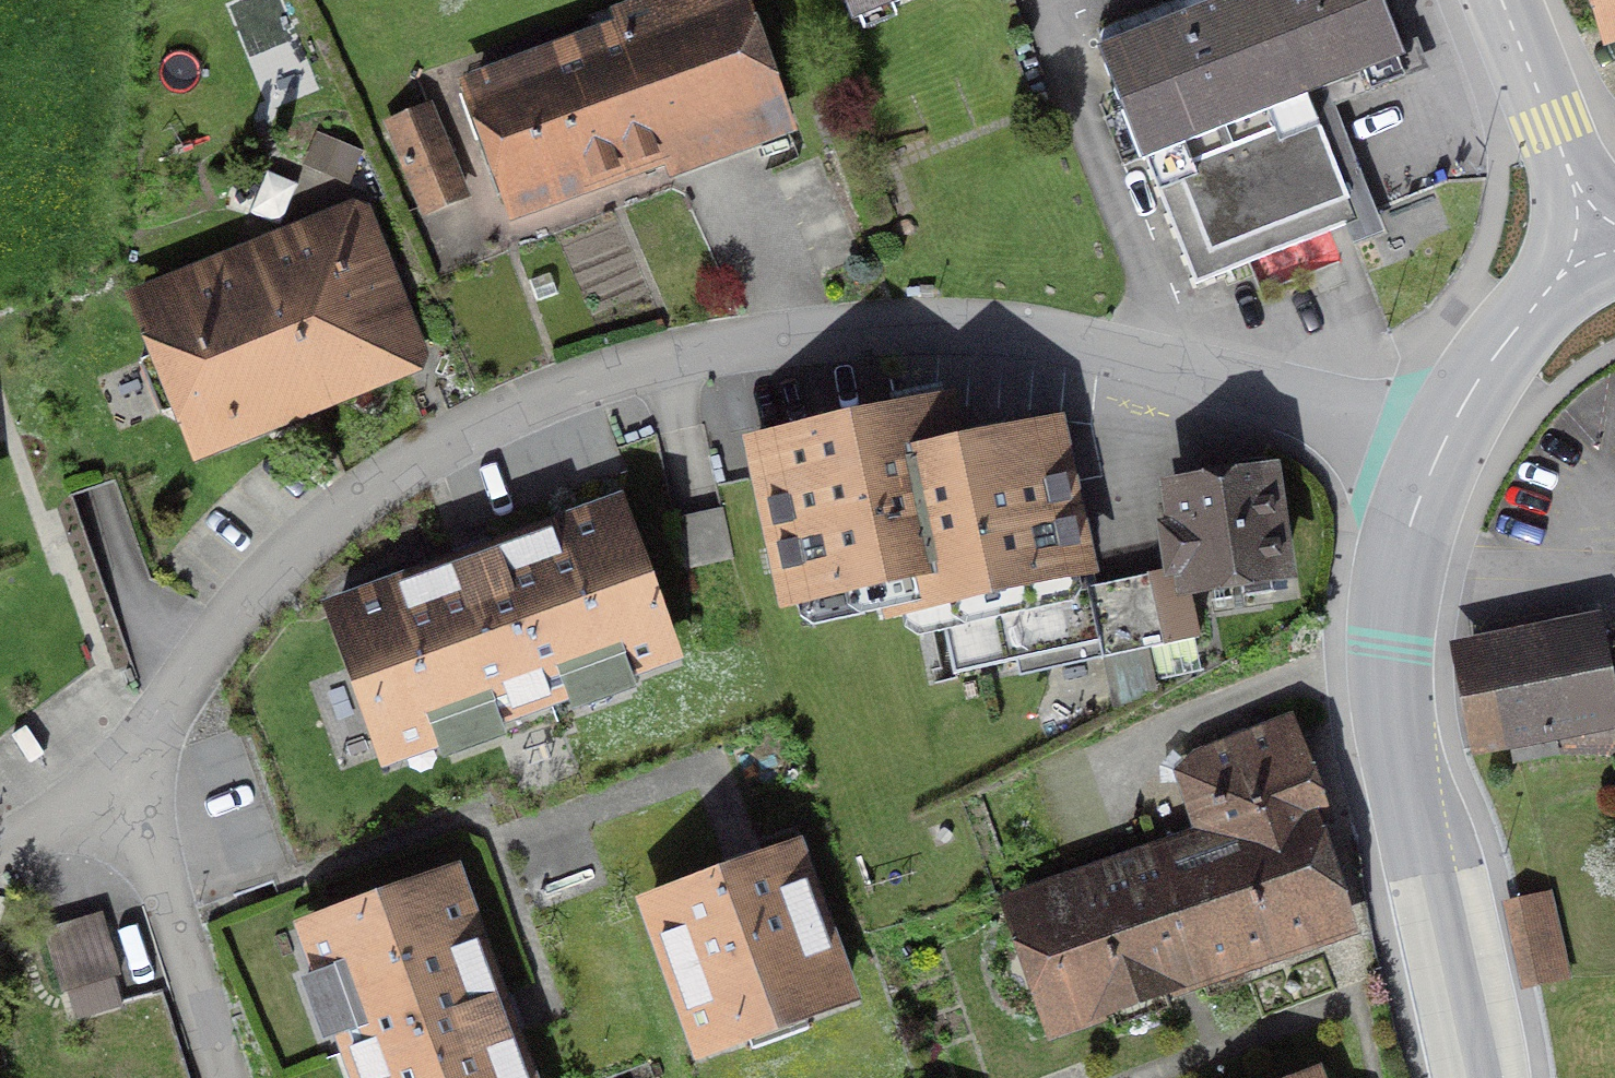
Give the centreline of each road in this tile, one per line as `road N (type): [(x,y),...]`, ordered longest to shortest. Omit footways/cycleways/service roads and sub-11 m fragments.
road 1 (residential): [(1439,455),(1382,430),(1099,346),(1004,329),(813,334),(628,366),(529,401),(430,449),(302,542),(229,621),(171,702),(123,805)]
road 2 (tertiary): [(1439,455),(1396,584),(1387,691),(1467,1077)]
road 3 (residential): [(123,805),(162,887),(225,1077)]
road 4 (tertiary): [(1597,239),(1497,354),(1439,455)]
road 5 (residential): [(1597,239),(1501,0)]
road 6 (residential): [(123,805),(0,851)]

